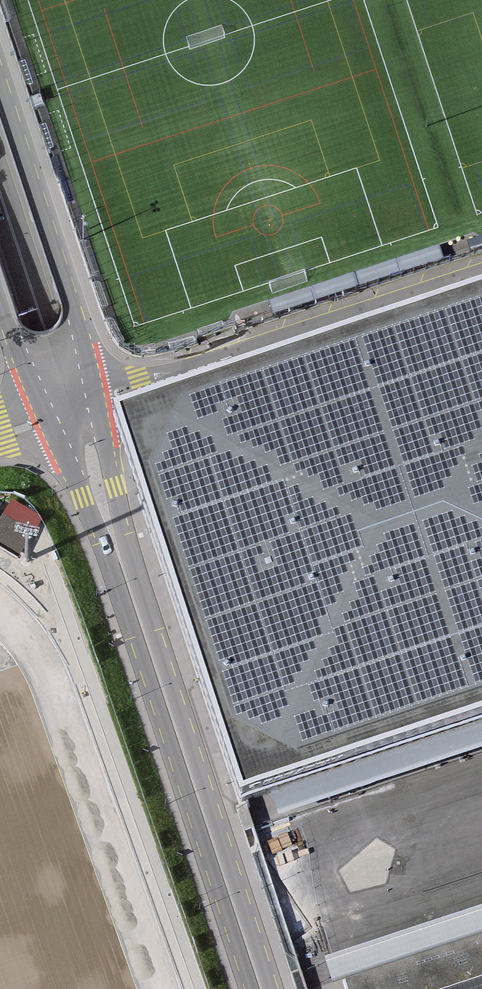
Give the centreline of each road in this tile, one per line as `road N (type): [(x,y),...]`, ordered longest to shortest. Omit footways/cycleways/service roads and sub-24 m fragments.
road 1 (secondary): [(46,327),(295,988)]
road 2 (secondary): [(264,988),(73,412)]
road 3 (unclassified): [(481,279),(73,412)]
road 4 (secondary): [(65,387),(76,292),(0,61)]
road 5 (secondary): [(46,327),(0,189)]

